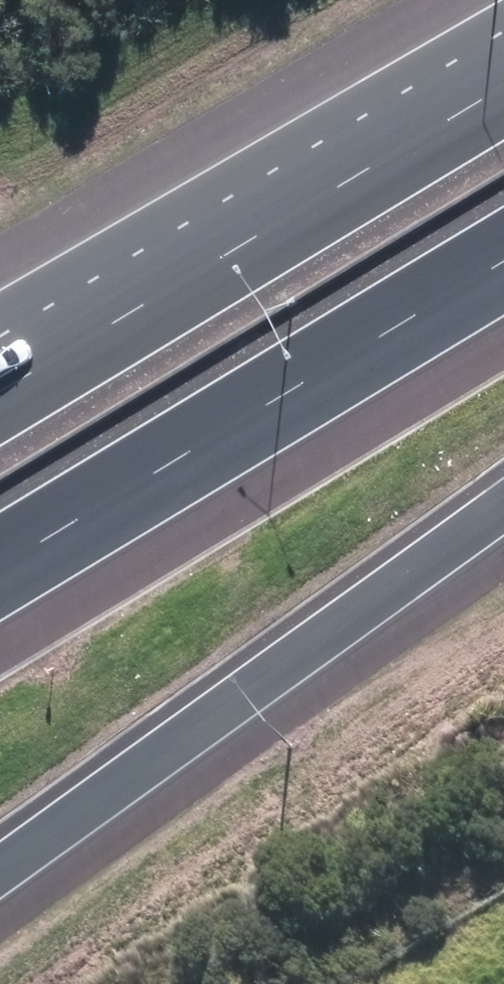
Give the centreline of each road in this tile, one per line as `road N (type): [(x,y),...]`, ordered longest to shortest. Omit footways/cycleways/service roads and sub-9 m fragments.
road 1 (motorway): [(503,506),(0,888)]
road 2 (motorway): [(0,379),(503,67)]
road 3 (motorway): [(503,269),(0,573)]

